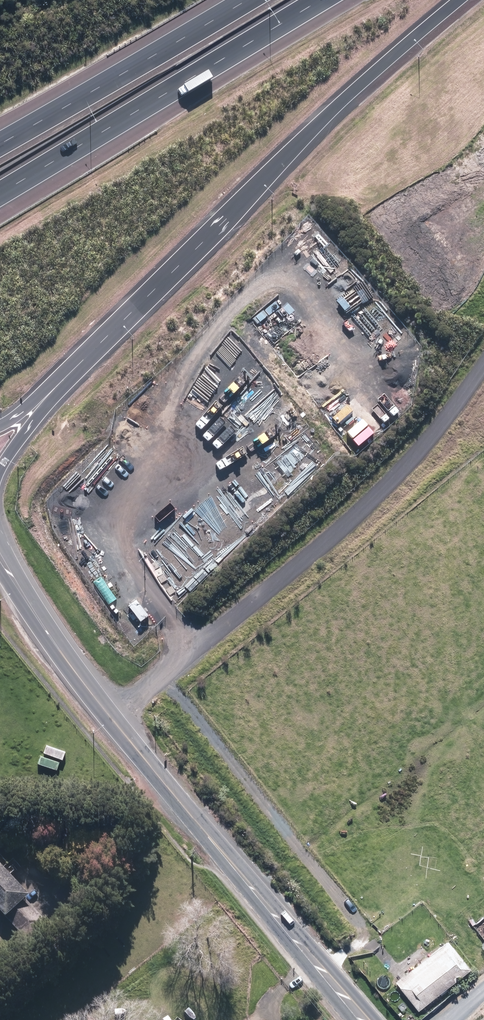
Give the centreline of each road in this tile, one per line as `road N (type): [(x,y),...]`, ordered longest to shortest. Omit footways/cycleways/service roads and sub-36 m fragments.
road 1 (secondary): [(359,1019),(110,718),(0,558)]
road 2 (motorway): [(459,0),(340,102),(83,360)]
road 3 (track): [(110,718),(343,528),(402,470),(483,364)]
road 4 (motorway): [(319,0),(0,196)]
road 5 (motorway): [(0,137),(235,0)]
road 6 (track): [(169,789),(57,897),(26,872)]
road 7 (motorway): [(83,360),(0,470)]

